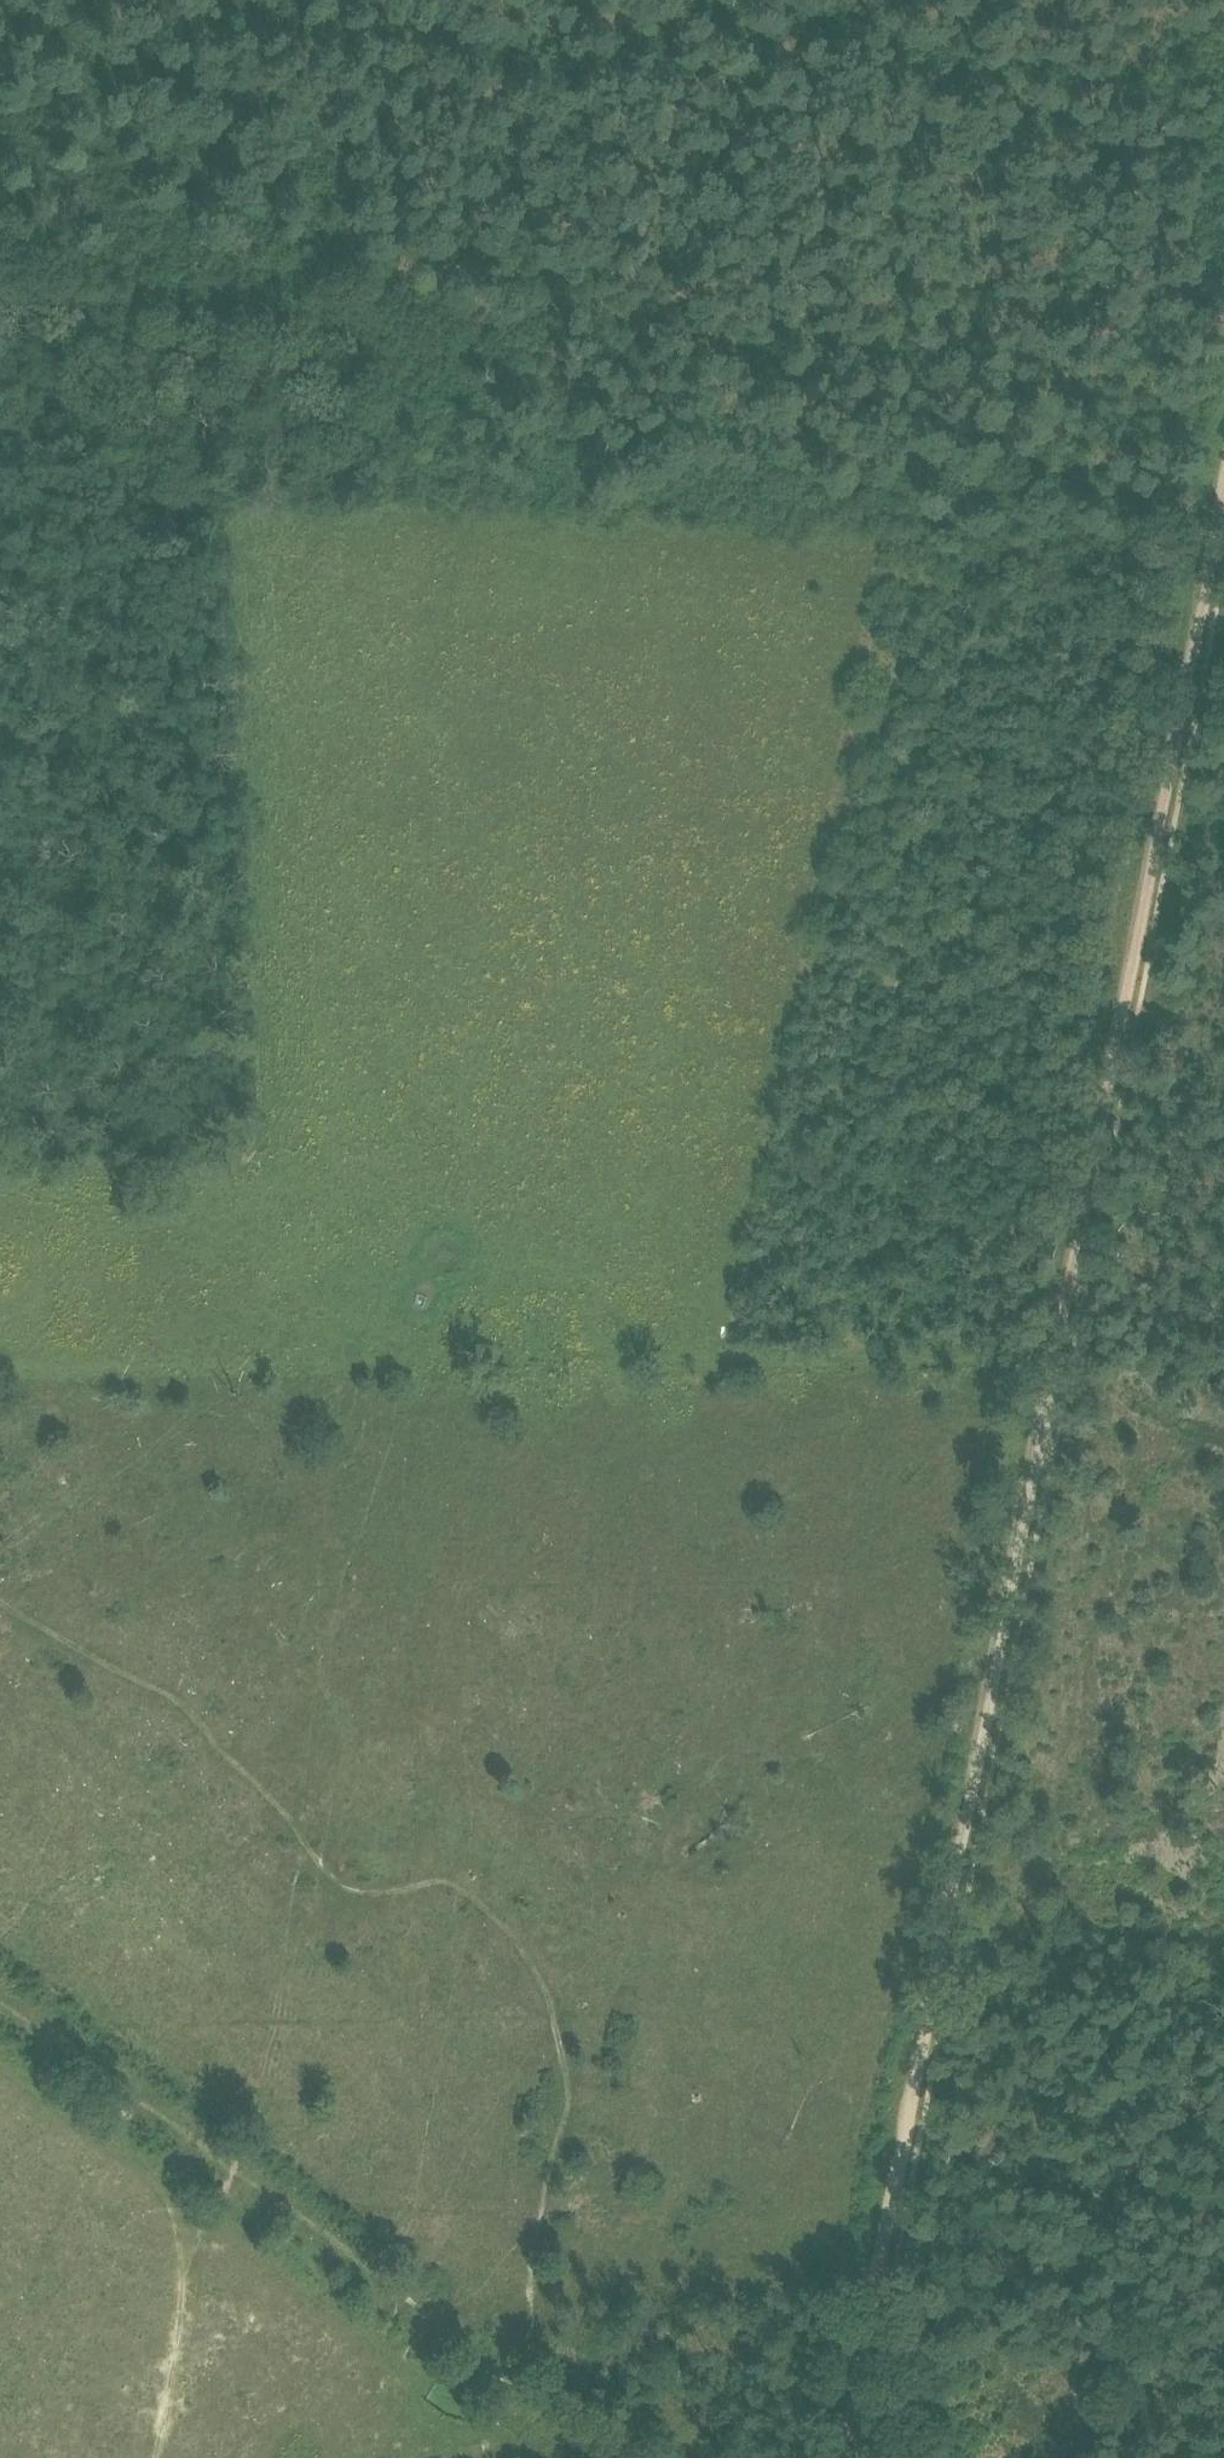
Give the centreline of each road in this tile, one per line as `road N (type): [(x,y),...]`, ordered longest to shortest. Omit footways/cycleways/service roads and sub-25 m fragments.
road 1 (track): [(844,2457),(1223,478)]

